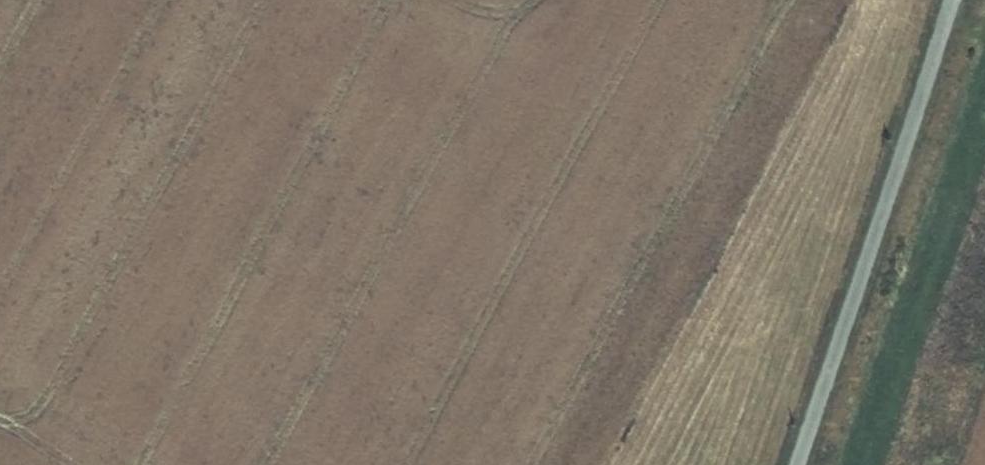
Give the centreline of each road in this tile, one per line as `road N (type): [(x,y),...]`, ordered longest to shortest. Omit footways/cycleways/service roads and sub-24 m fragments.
road 1 (unclassified): [(952,0),(798,464)]

